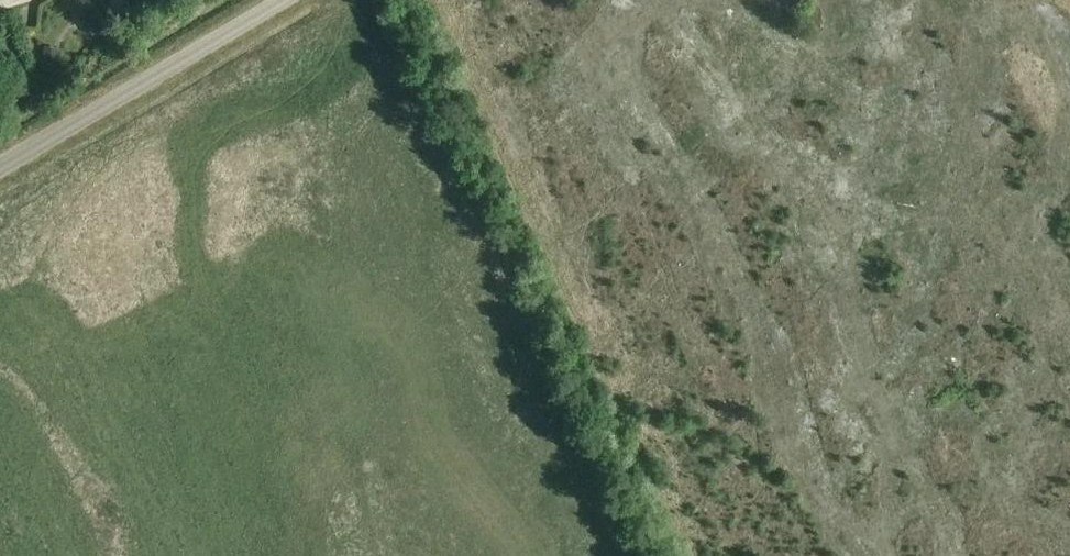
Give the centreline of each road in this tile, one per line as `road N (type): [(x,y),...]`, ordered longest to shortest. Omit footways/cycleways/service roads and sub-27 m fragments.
road 1 (unclassified): [(0,167),(280,0)]

